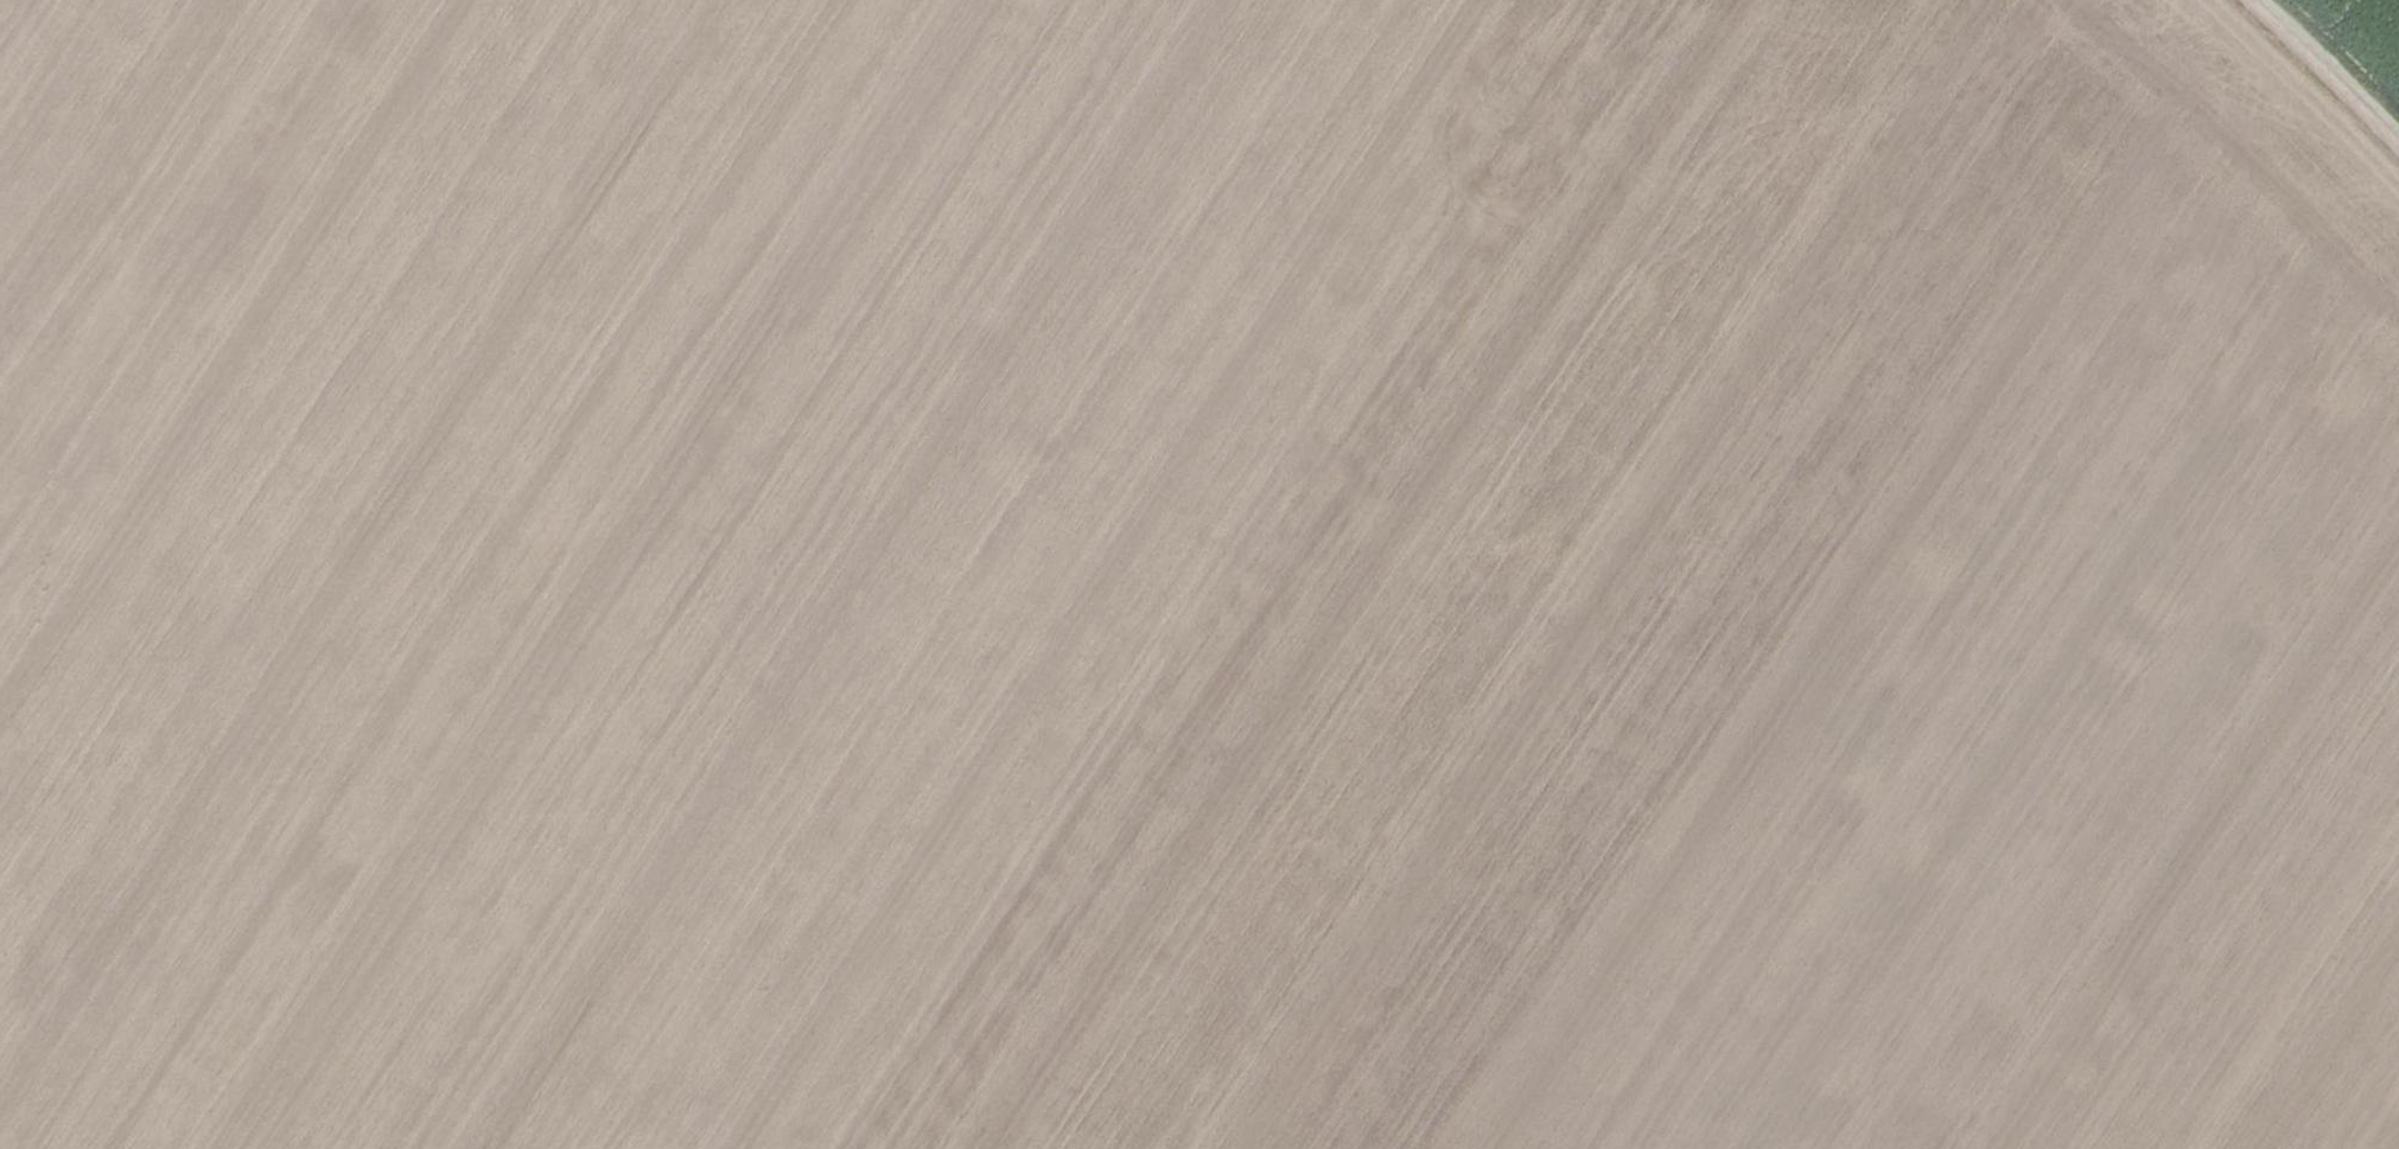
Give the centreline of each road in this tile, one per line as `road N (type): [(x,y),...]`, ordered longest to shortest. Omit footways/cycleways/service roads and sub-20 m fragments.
road 1 (track): [(2256,0),(2398,143)]

